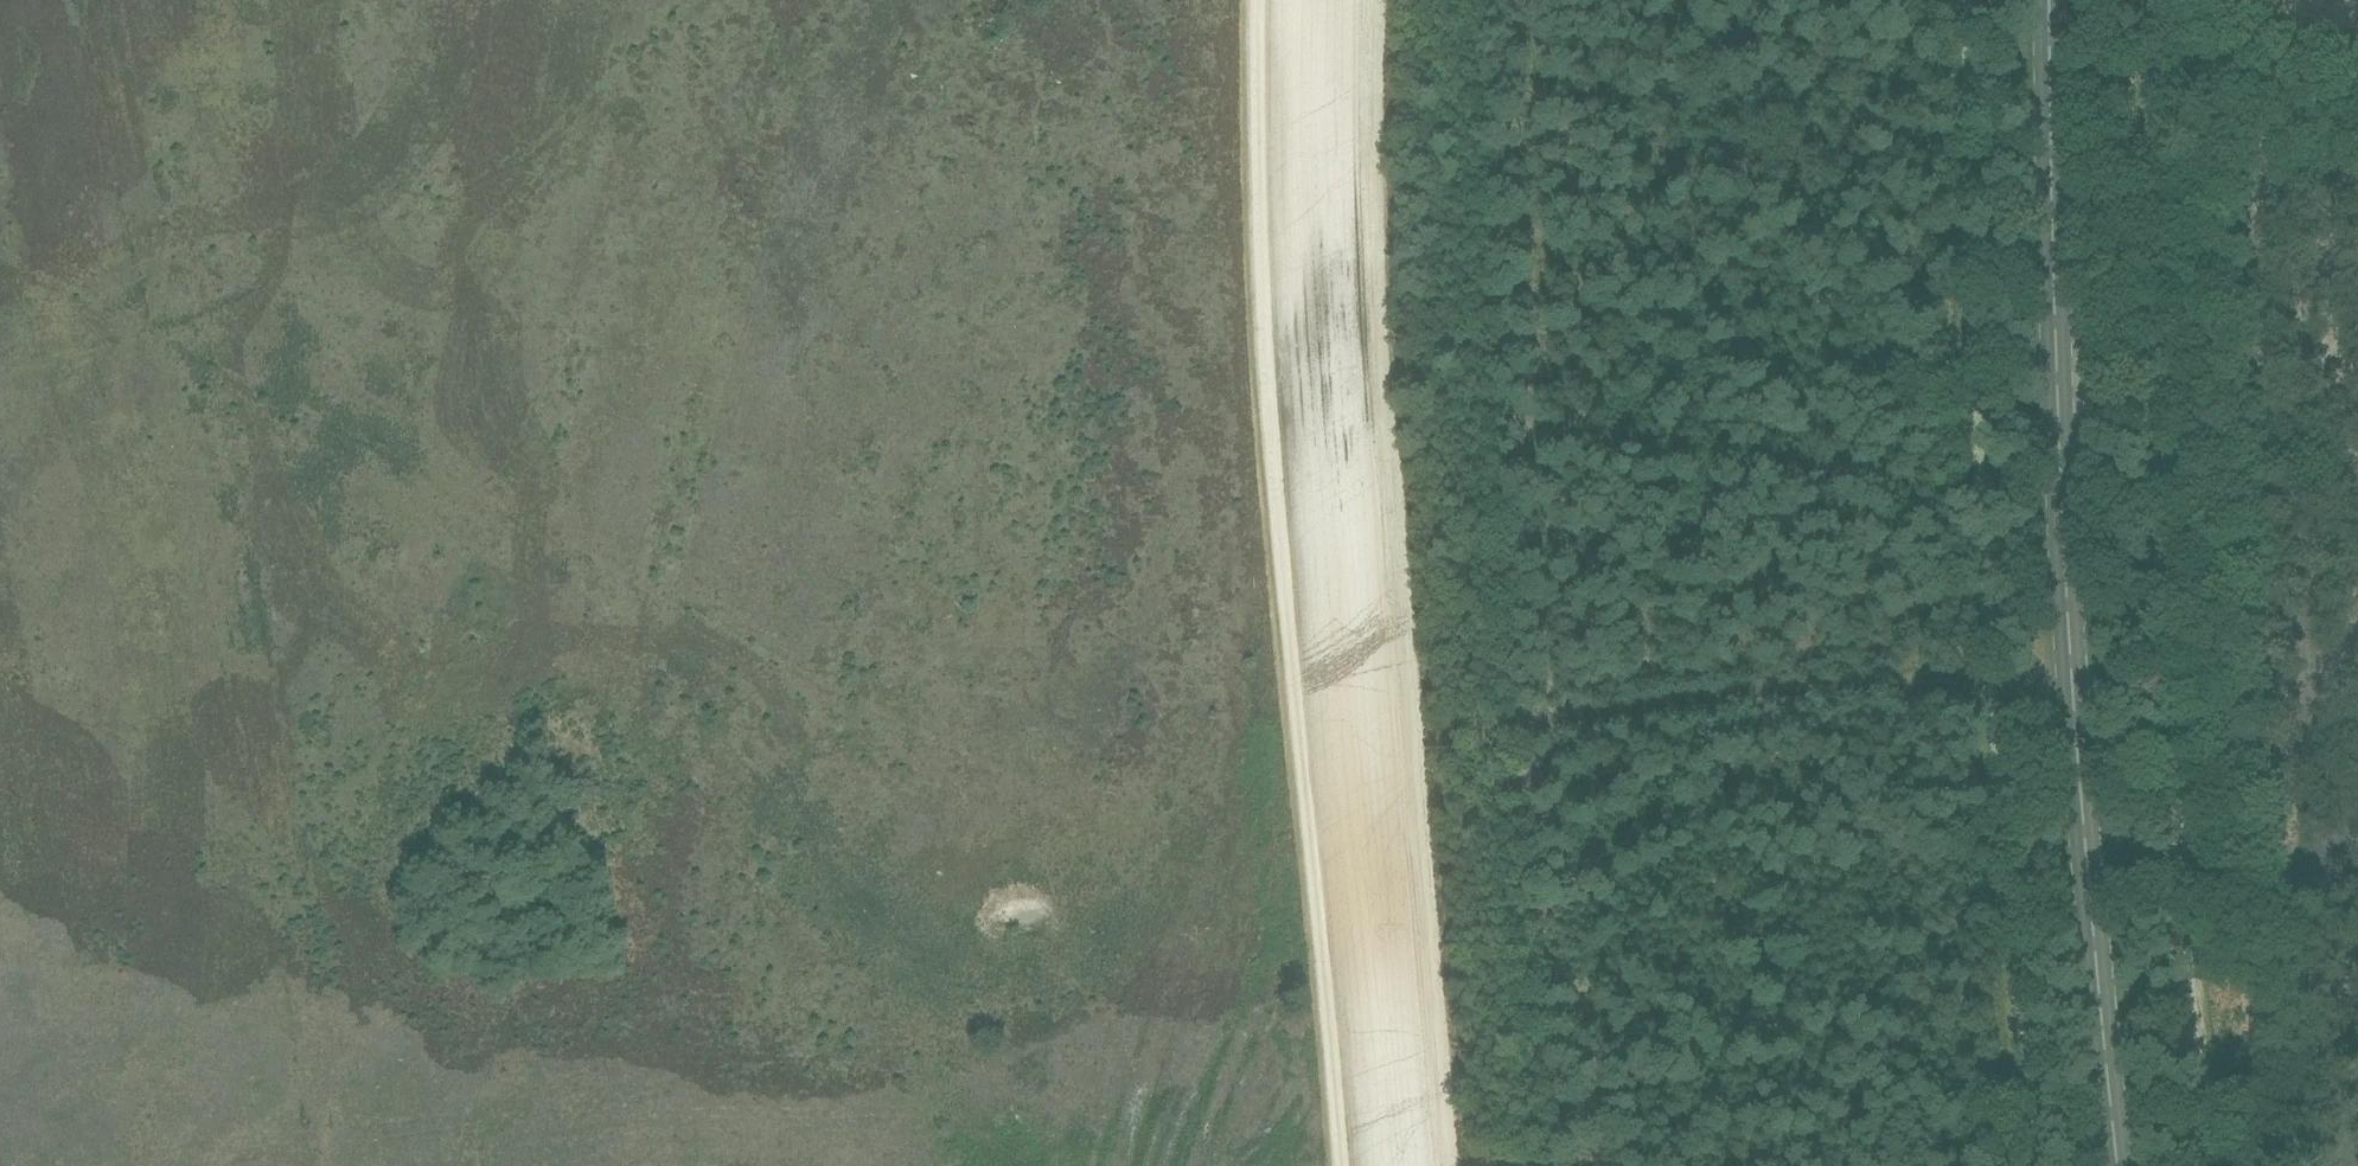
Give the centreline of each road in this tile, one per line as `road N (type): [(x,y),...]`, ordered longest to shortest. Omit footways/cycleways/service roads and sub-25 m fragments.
road 1 (secondary): [(2118,1165),(2072,667),(2050,0)]
road 2 (track): [(2236,0),(2232,59),(2258,83),(2357,122)]

